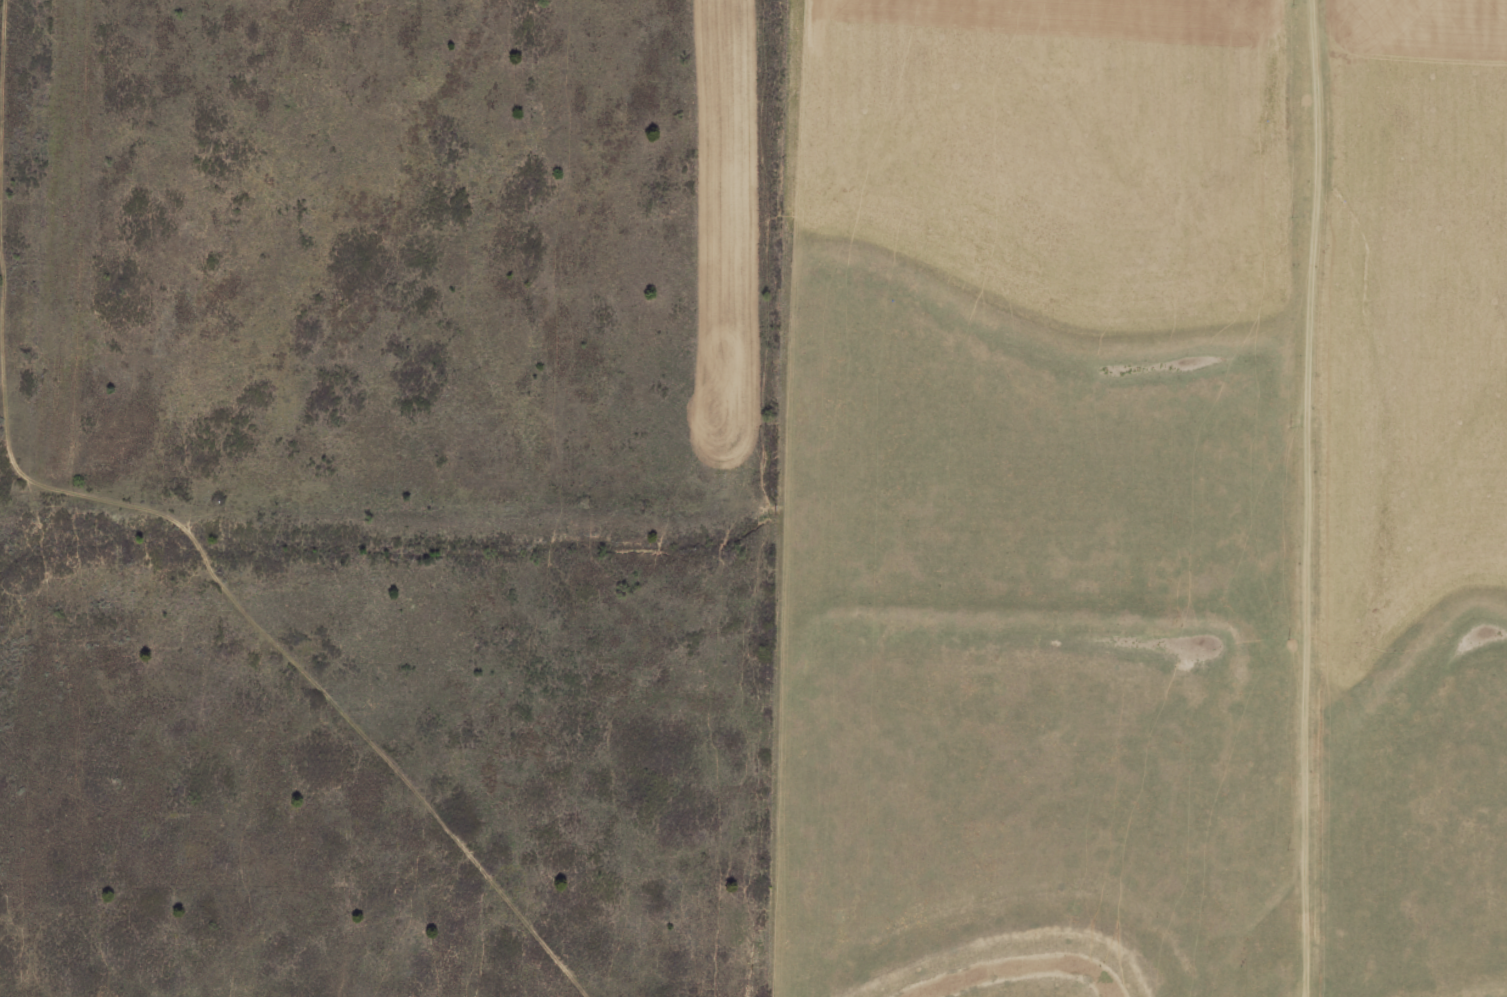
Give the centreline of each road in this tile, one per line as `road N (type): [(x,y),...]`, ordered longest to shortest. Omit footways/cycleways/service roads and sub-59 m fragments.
road 1 (residential): [(736,996),(762,852),(778,583),(789,0)]

